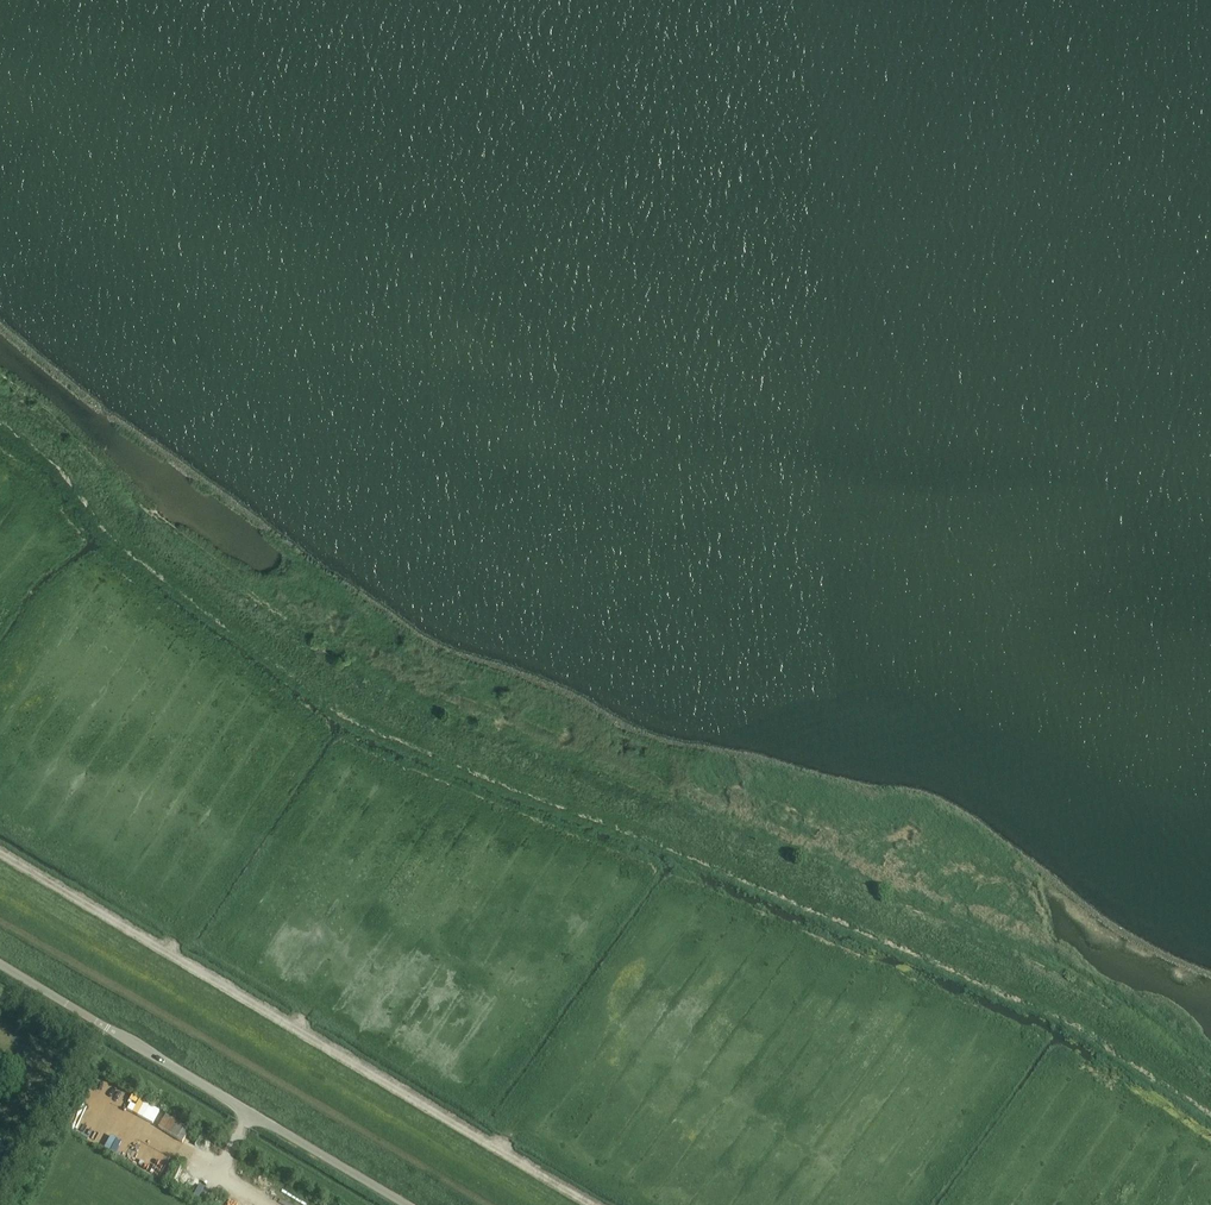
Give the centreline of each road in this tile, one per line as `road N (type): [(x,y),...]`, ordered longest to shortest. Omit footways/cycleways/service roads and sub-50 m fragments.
road 1 (track): [(0,862),(581,1204)]
road 2 (unclassified): [(406,1204),(0,964)]

